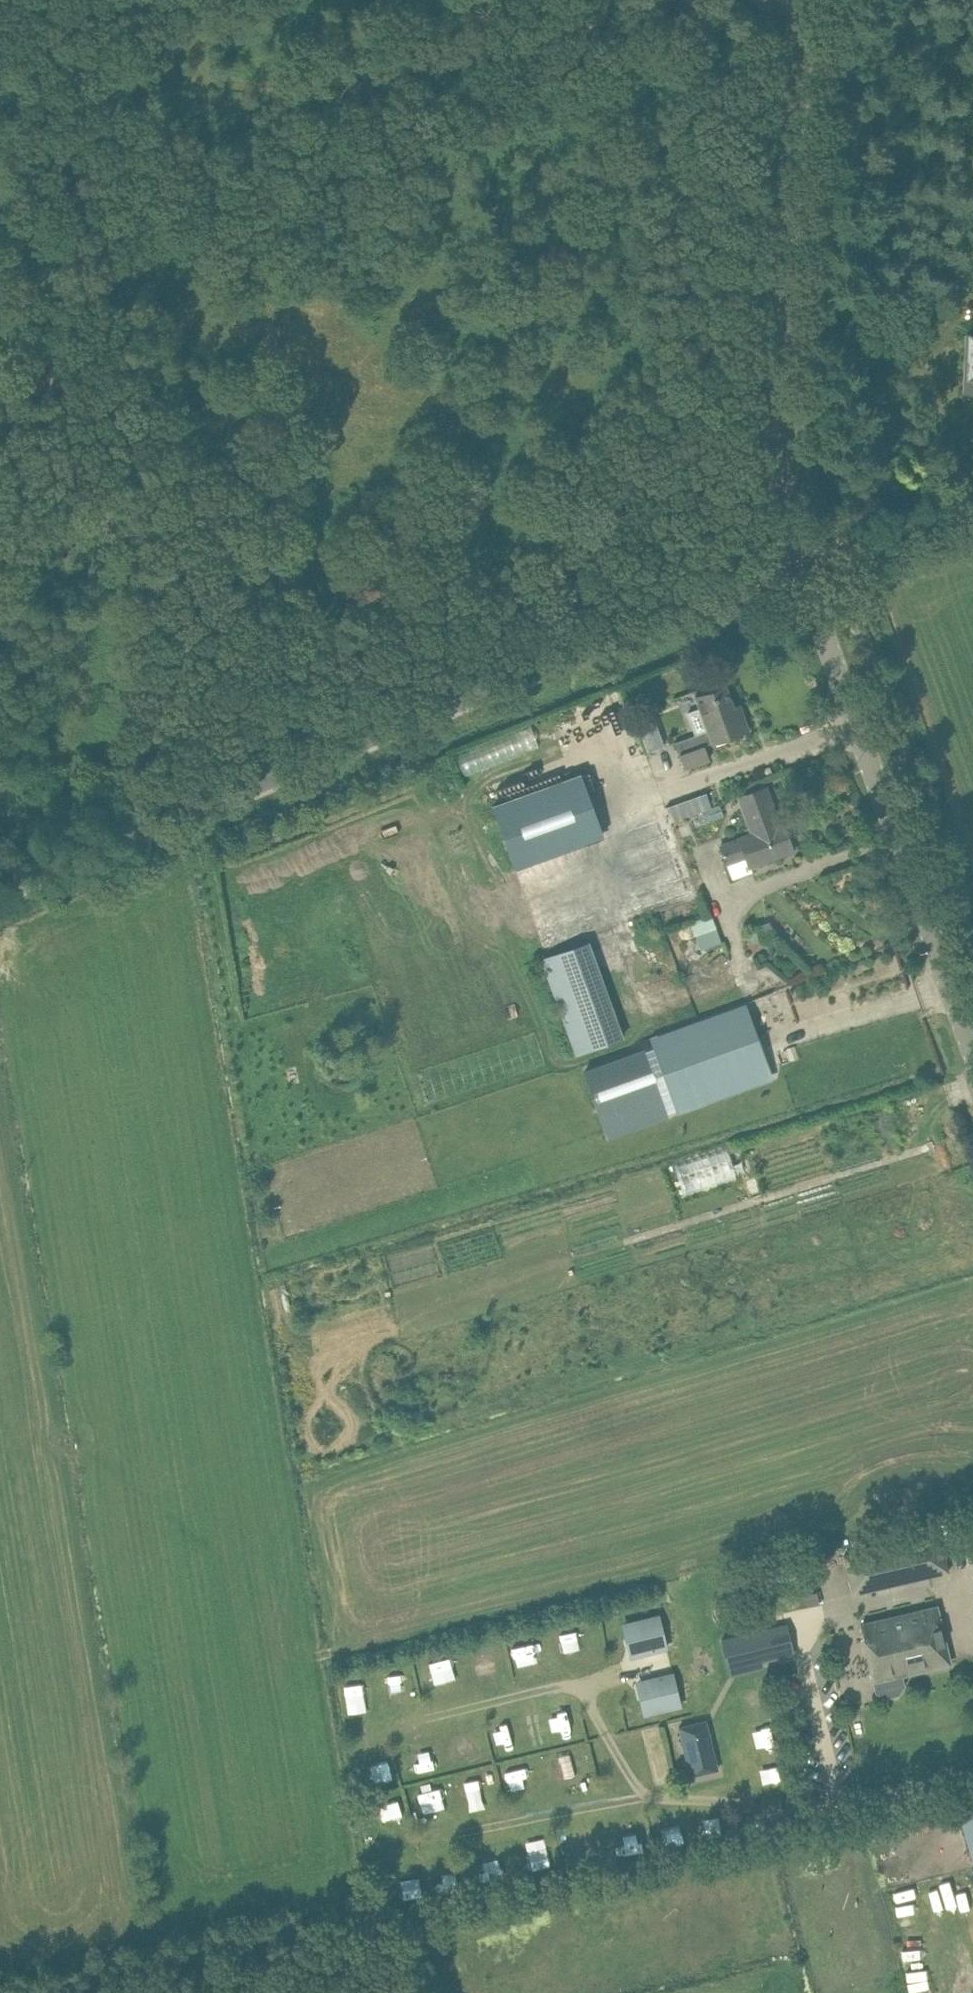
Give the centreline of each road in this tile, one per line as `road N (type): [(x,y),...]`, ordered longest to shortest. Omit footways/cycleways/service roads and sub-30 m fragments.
road 1 (unclassified): [(0,894),(800,571)]
road 2 (tertiary): [(800,571),(777,441),(776,366),(806,0)]
road 3 (tertiary): [(972,1055),(800,571)]
road 4 (track): [(800,571),(972,508)]

